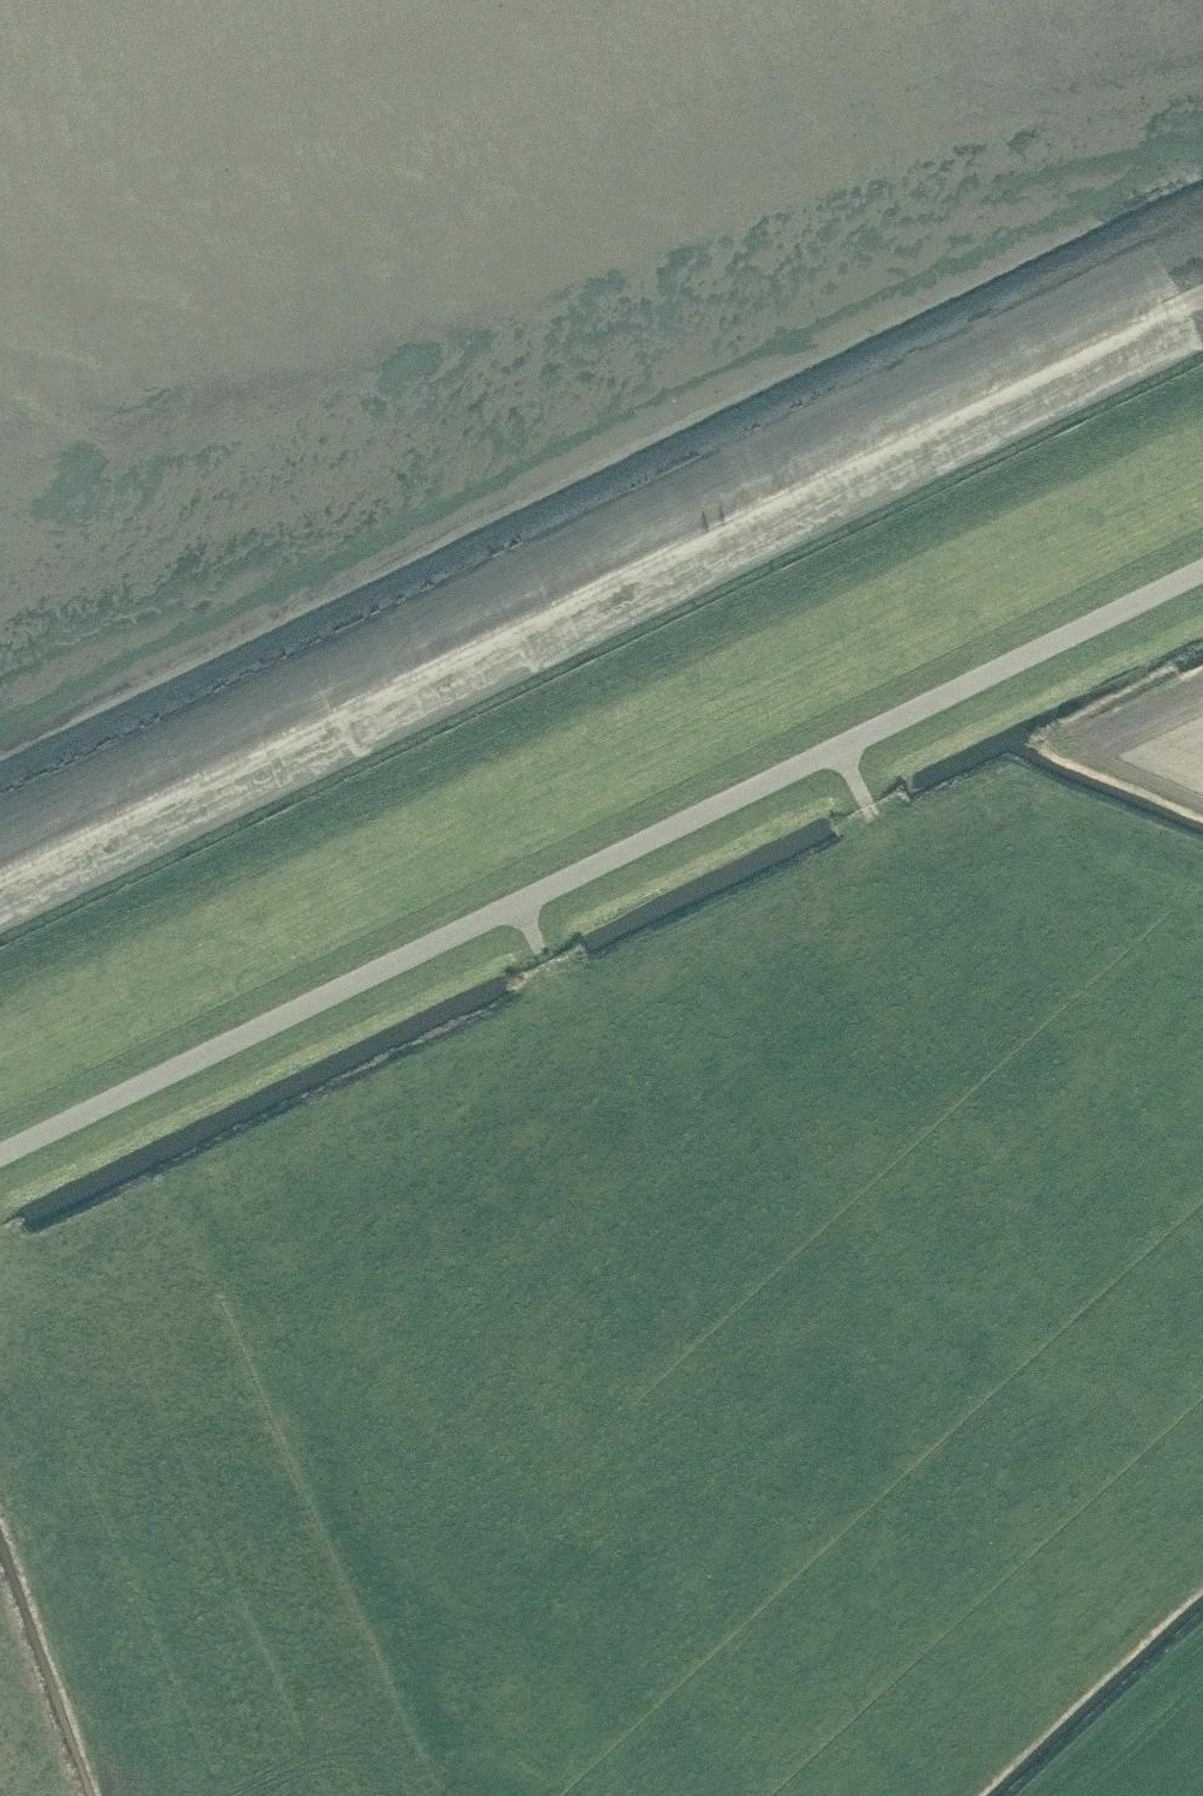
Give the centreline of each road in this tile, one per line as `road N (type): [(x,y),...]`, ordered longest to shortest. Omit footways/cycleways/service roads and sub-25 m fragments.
road 1 (unclassified): [(0,1154),(1202,573)]

